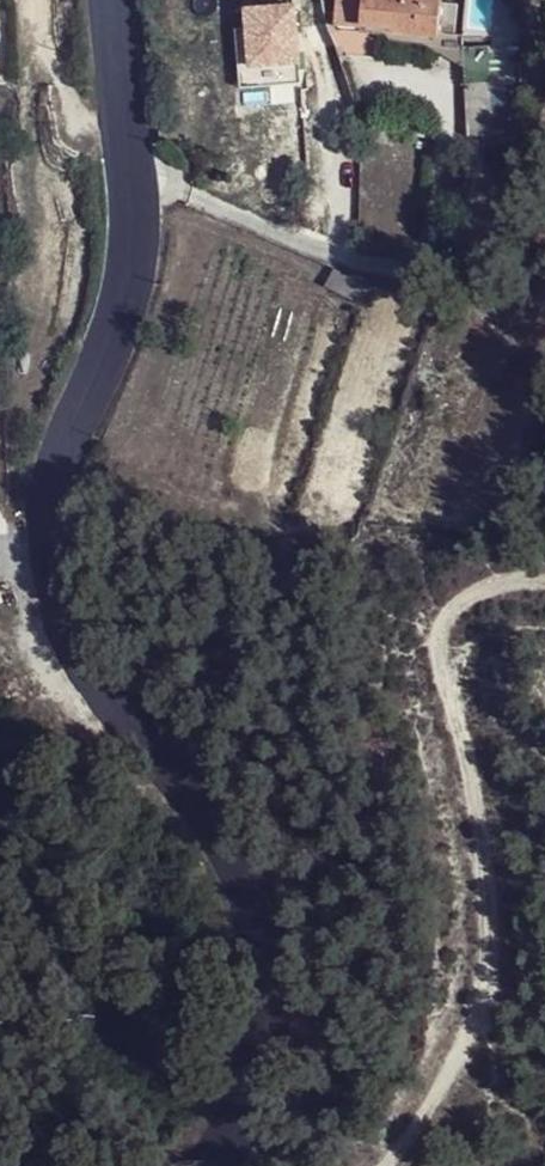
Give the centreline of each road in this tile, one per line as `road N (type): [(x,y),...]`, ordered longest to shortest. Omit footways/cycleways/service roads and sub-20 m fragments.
road 1 (track): [(386,1165),(436,1108),(478,948),(446,712),(443,620),(519,577),(544,588)]
road 2 (tertiary): [(209,1165),(241,1121),(260,1070),(270,954),(258,905),(204,808),(117,701),(80,637),(54,561)]
road 3 (tertiary): [(54,561),(59,471),(129,276),(130,165),(110,0)]

